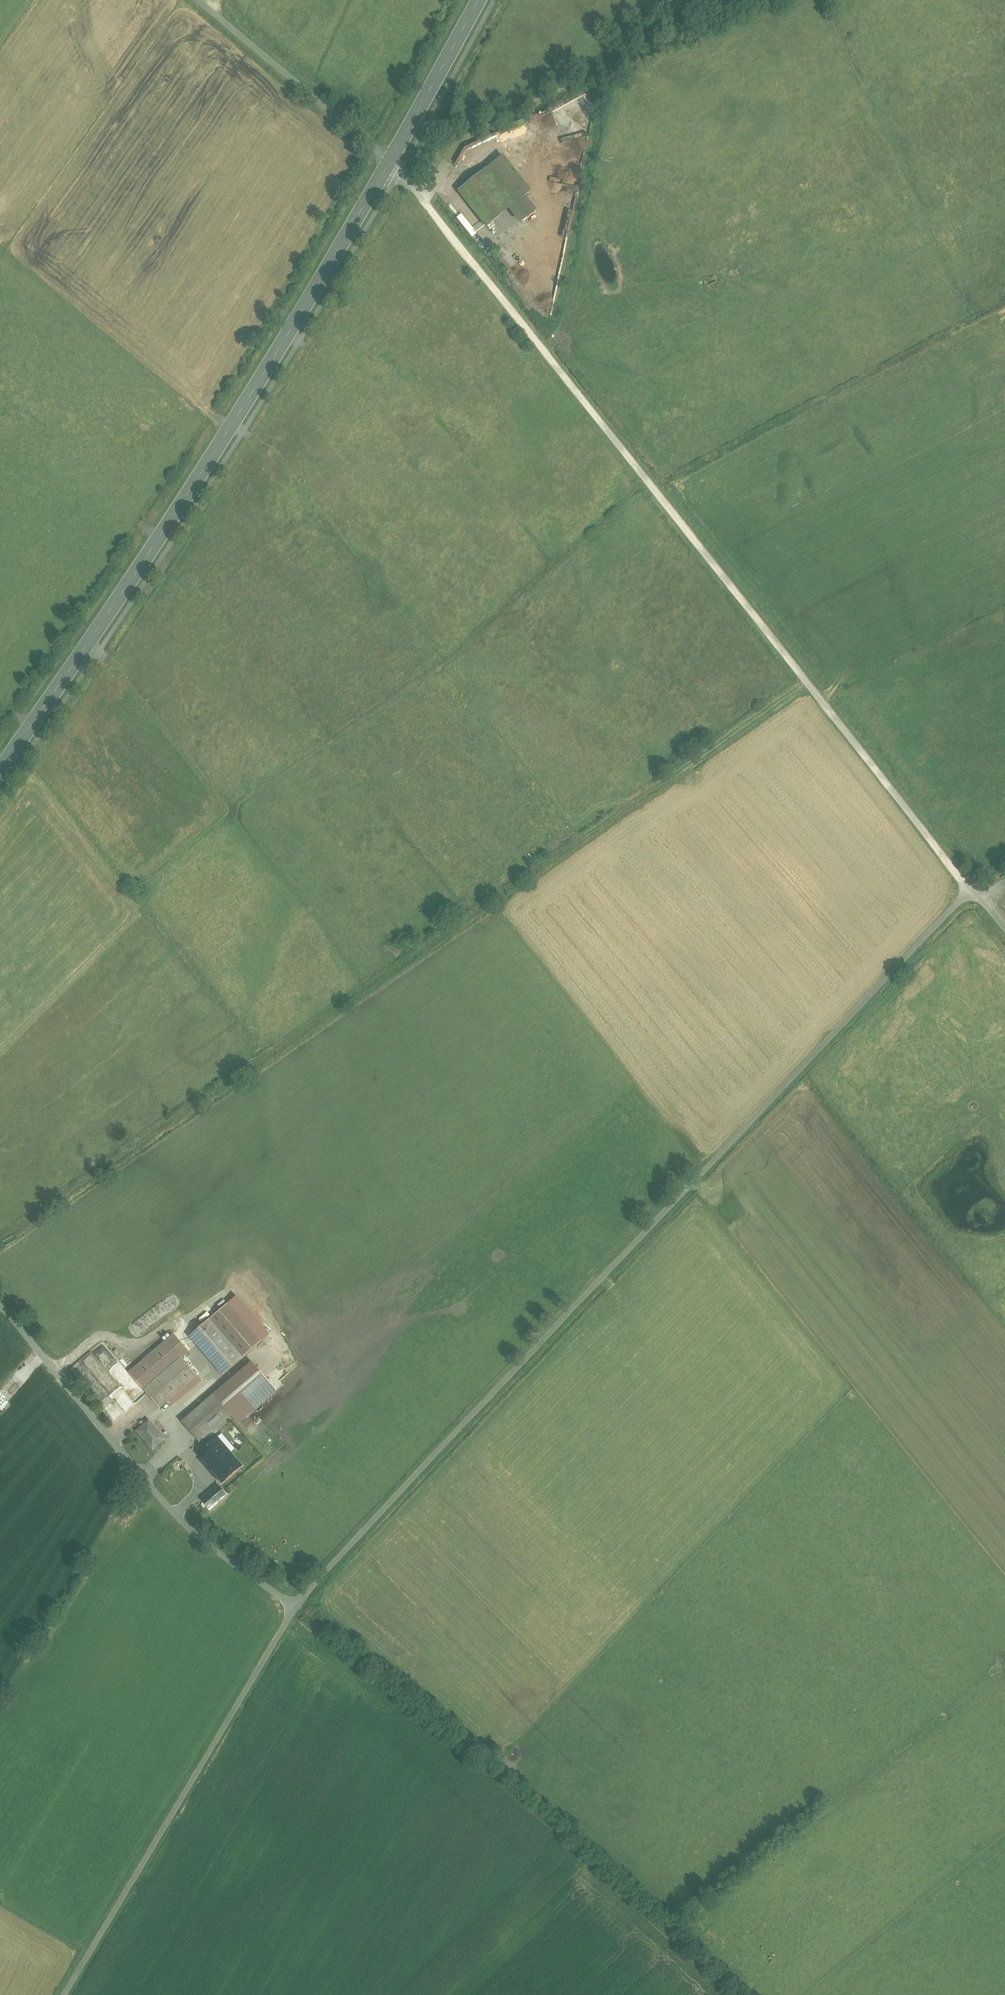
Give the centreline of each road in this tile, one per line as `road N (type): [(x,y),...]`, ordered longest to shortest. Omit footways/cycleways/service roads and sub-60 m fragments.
road 1 (unclassified): [(969,890),(295,1609)]
road 2 (track): [(388,161),(969,890)]
road 3 (primary): [(0,769),(197,479),(388,161)]
road 4 (track): [(1004,1667),(684,1925),(680,1942),(737,1994)]
road 5 (unclassified): [(65,1994),(295,1609)]
road 6 (unclassified): [(295,1609),(177,1519),(0,1304)]
road 7 (unclassified): [(196,0),(388,161)]
road 8 (primary): [(388,161),(476,0)]

